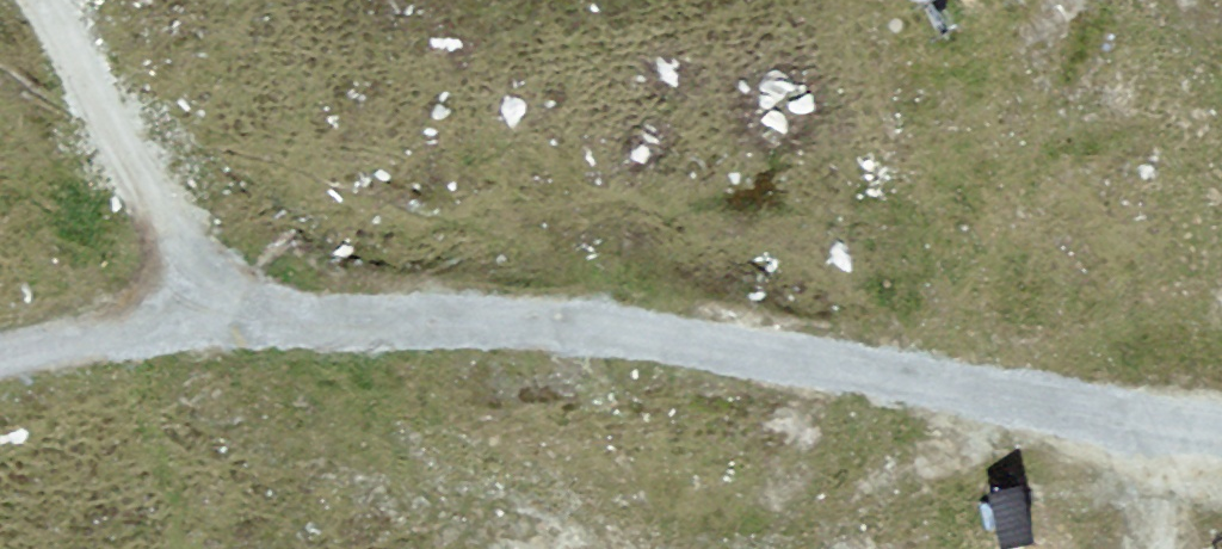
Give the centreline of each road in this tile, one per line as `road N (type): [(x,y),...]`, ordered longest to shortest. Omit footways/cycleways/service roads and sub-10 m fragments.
road 1 (track): [(0,352),(201,325),(589,324),(1221,444)]
road 2 (track): [(79,0),(210,169),(795,365)]

